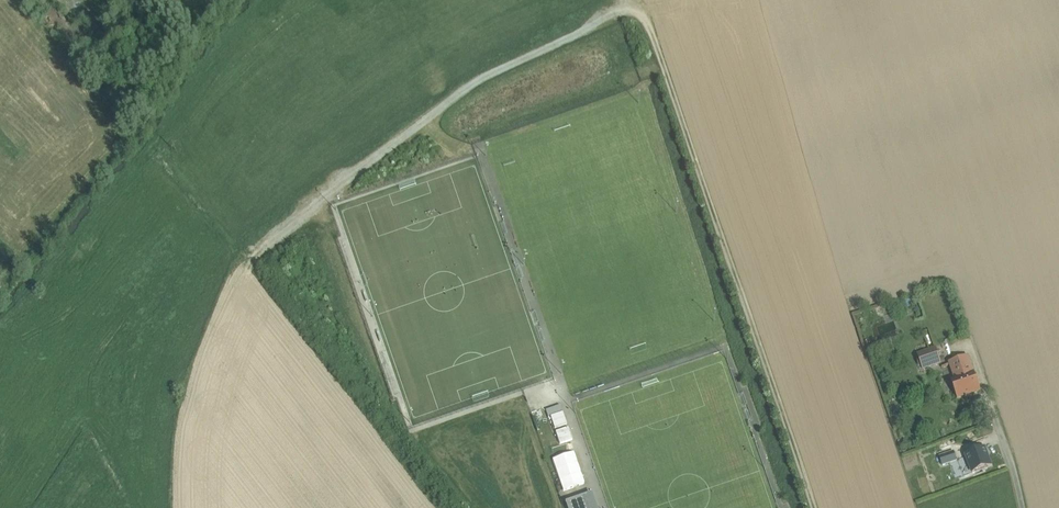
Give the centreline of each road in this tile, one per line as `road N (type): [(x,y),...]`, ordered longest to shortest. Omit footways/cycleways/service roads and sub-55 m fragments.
road 1 (track): [(813,507),(639,0)]

